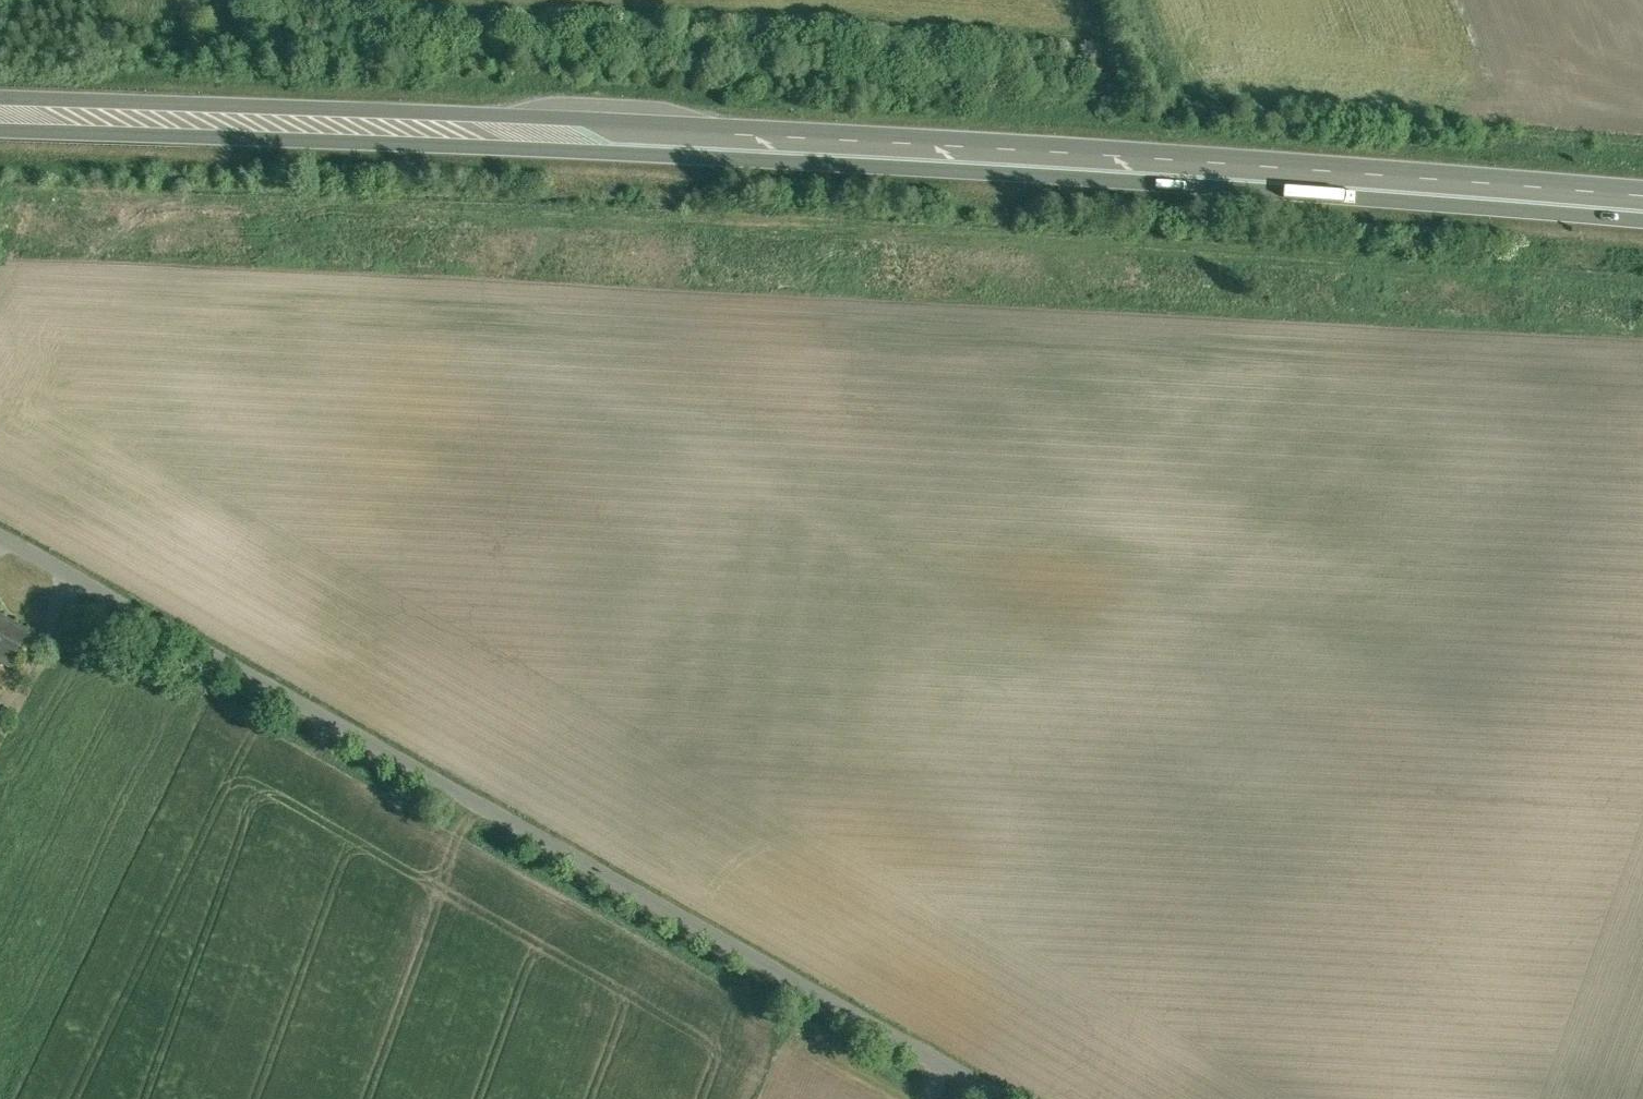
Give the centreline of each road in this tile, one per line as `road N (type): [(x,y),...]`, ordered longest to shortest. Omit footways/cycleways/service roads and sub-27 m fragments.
road 1 (trunk): [(0,113),(1027,158),(1642,206)]
road 2 (unclassified): [(1006,1098),(0,531)]

